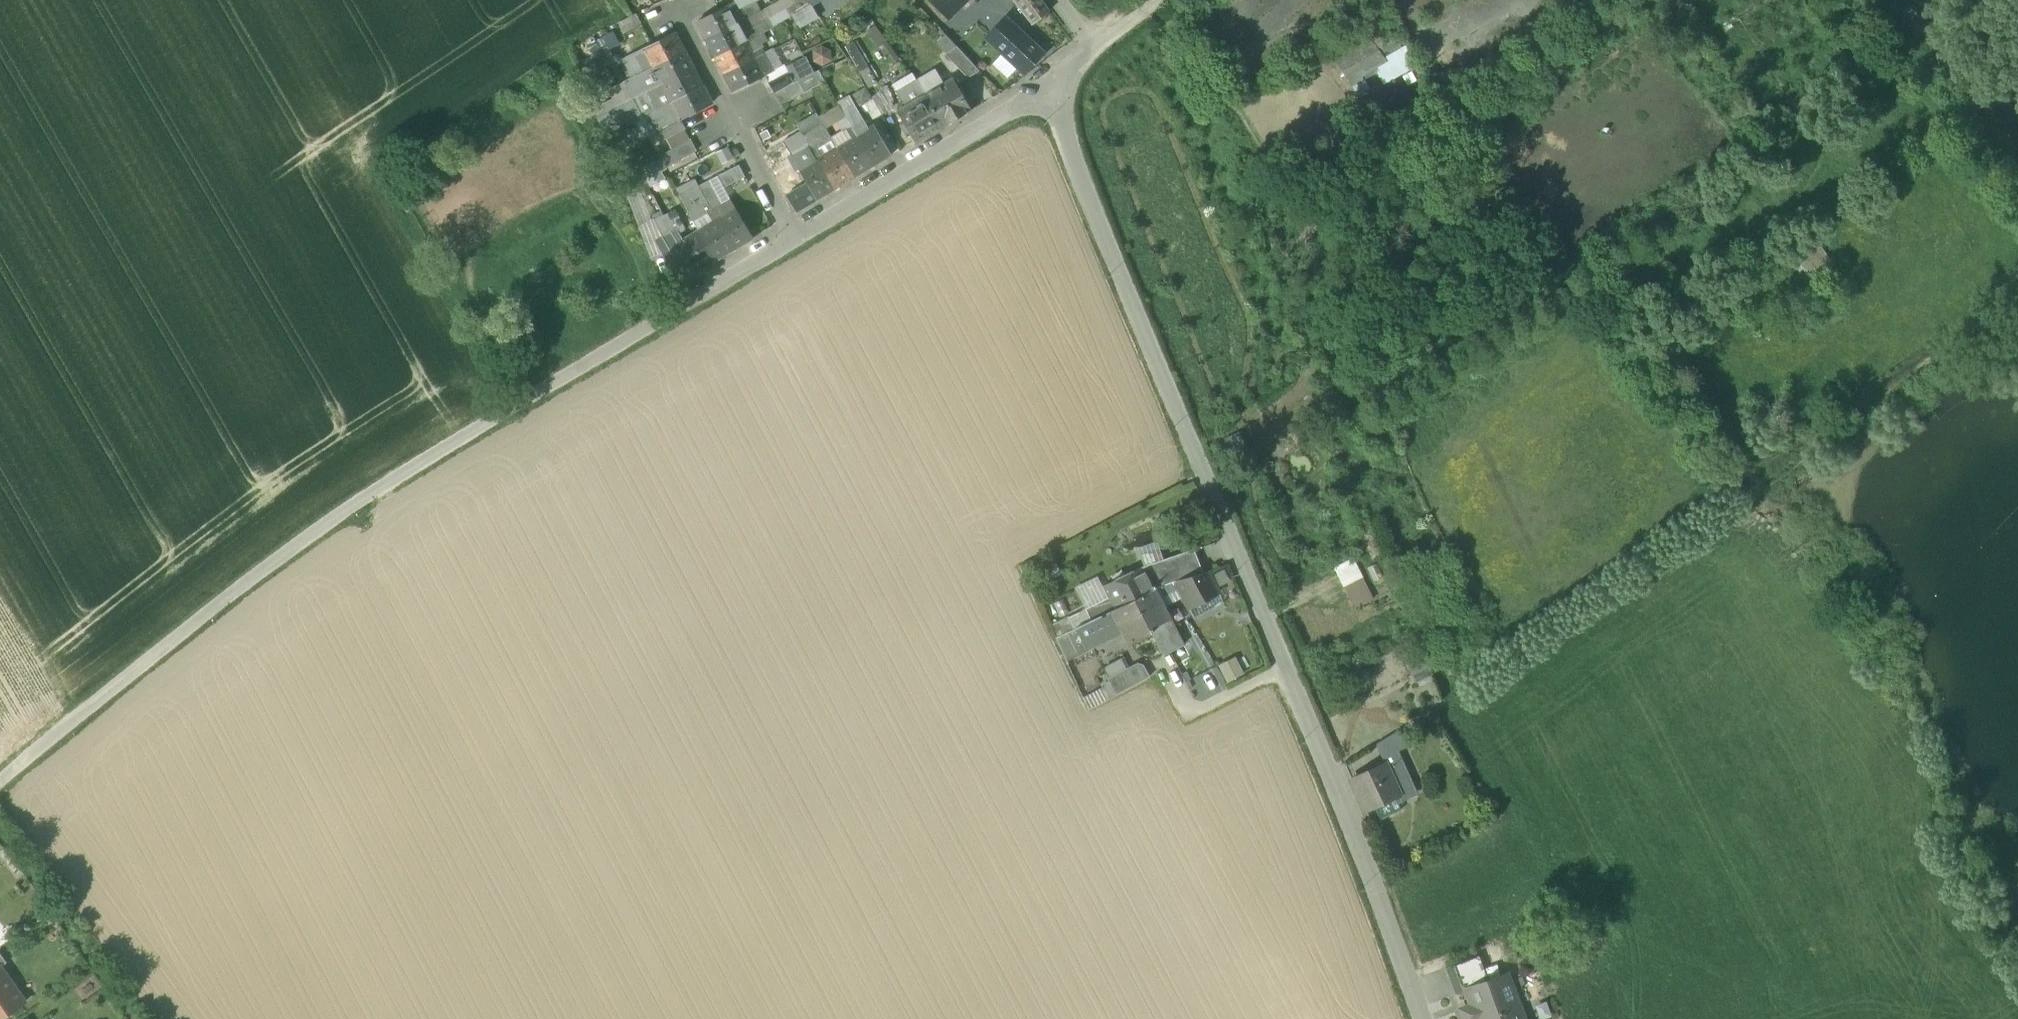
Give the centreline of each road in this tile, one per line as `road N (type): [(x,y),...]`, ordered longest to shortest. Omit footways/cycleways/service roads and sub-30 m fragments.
road 1 (residential): [(1424,1018),(1047,83)]
road 2 (residential): [(798,236),(423,458),(289,548),(0,780)]
road 3 (residential): [(1047,83),(798,236)]
road 4 (residential): [(798,236),(693,44)]

